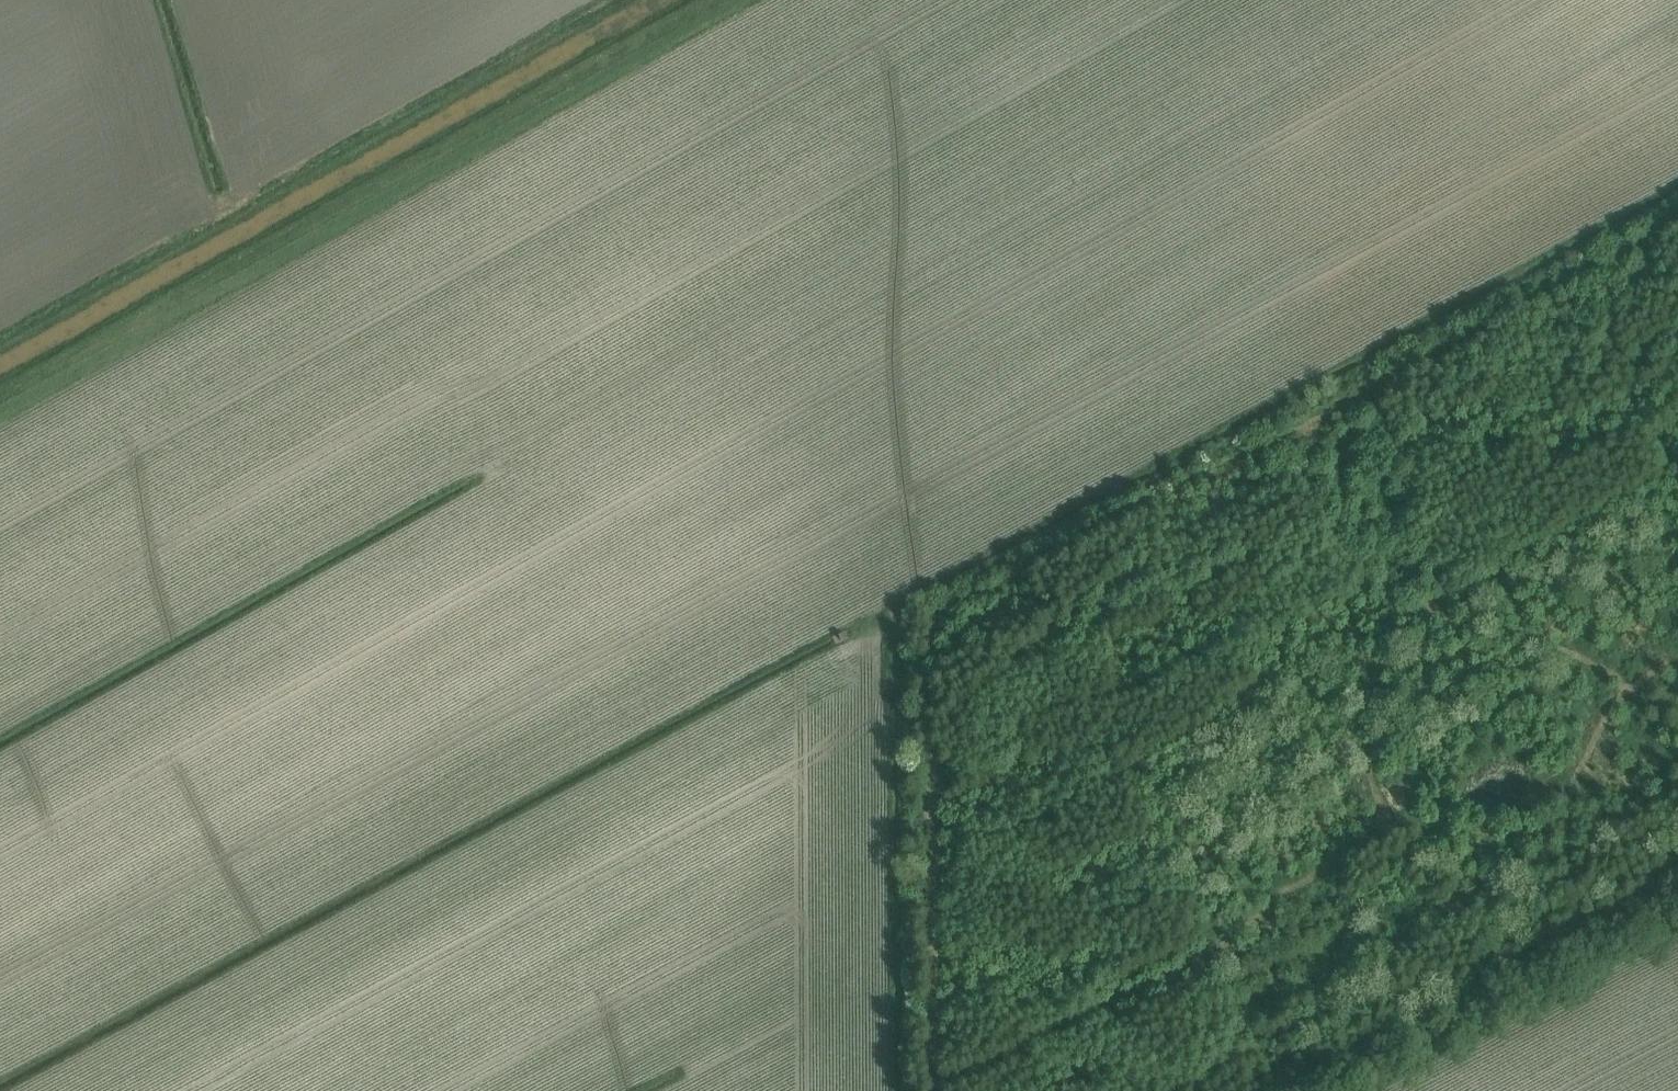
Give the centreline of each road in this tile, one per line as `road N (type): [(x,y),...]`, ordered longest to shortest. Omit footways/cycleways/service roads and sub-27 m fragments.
road 1 (track): [(713,0),(0,397)]
road 2 (track): [(1677,661),(1626,685),(1592,663),(1531,642),(1429,699)]

